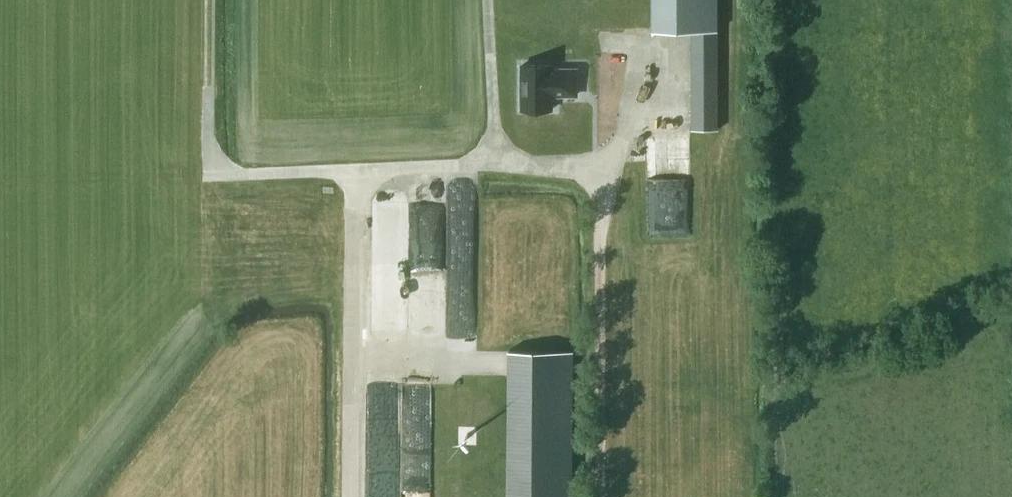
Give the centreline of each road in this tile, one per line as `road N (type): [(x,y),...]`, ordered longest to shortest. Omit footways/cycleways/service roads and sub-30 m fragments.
road 1 (track): [(601,496),(601,159)]

